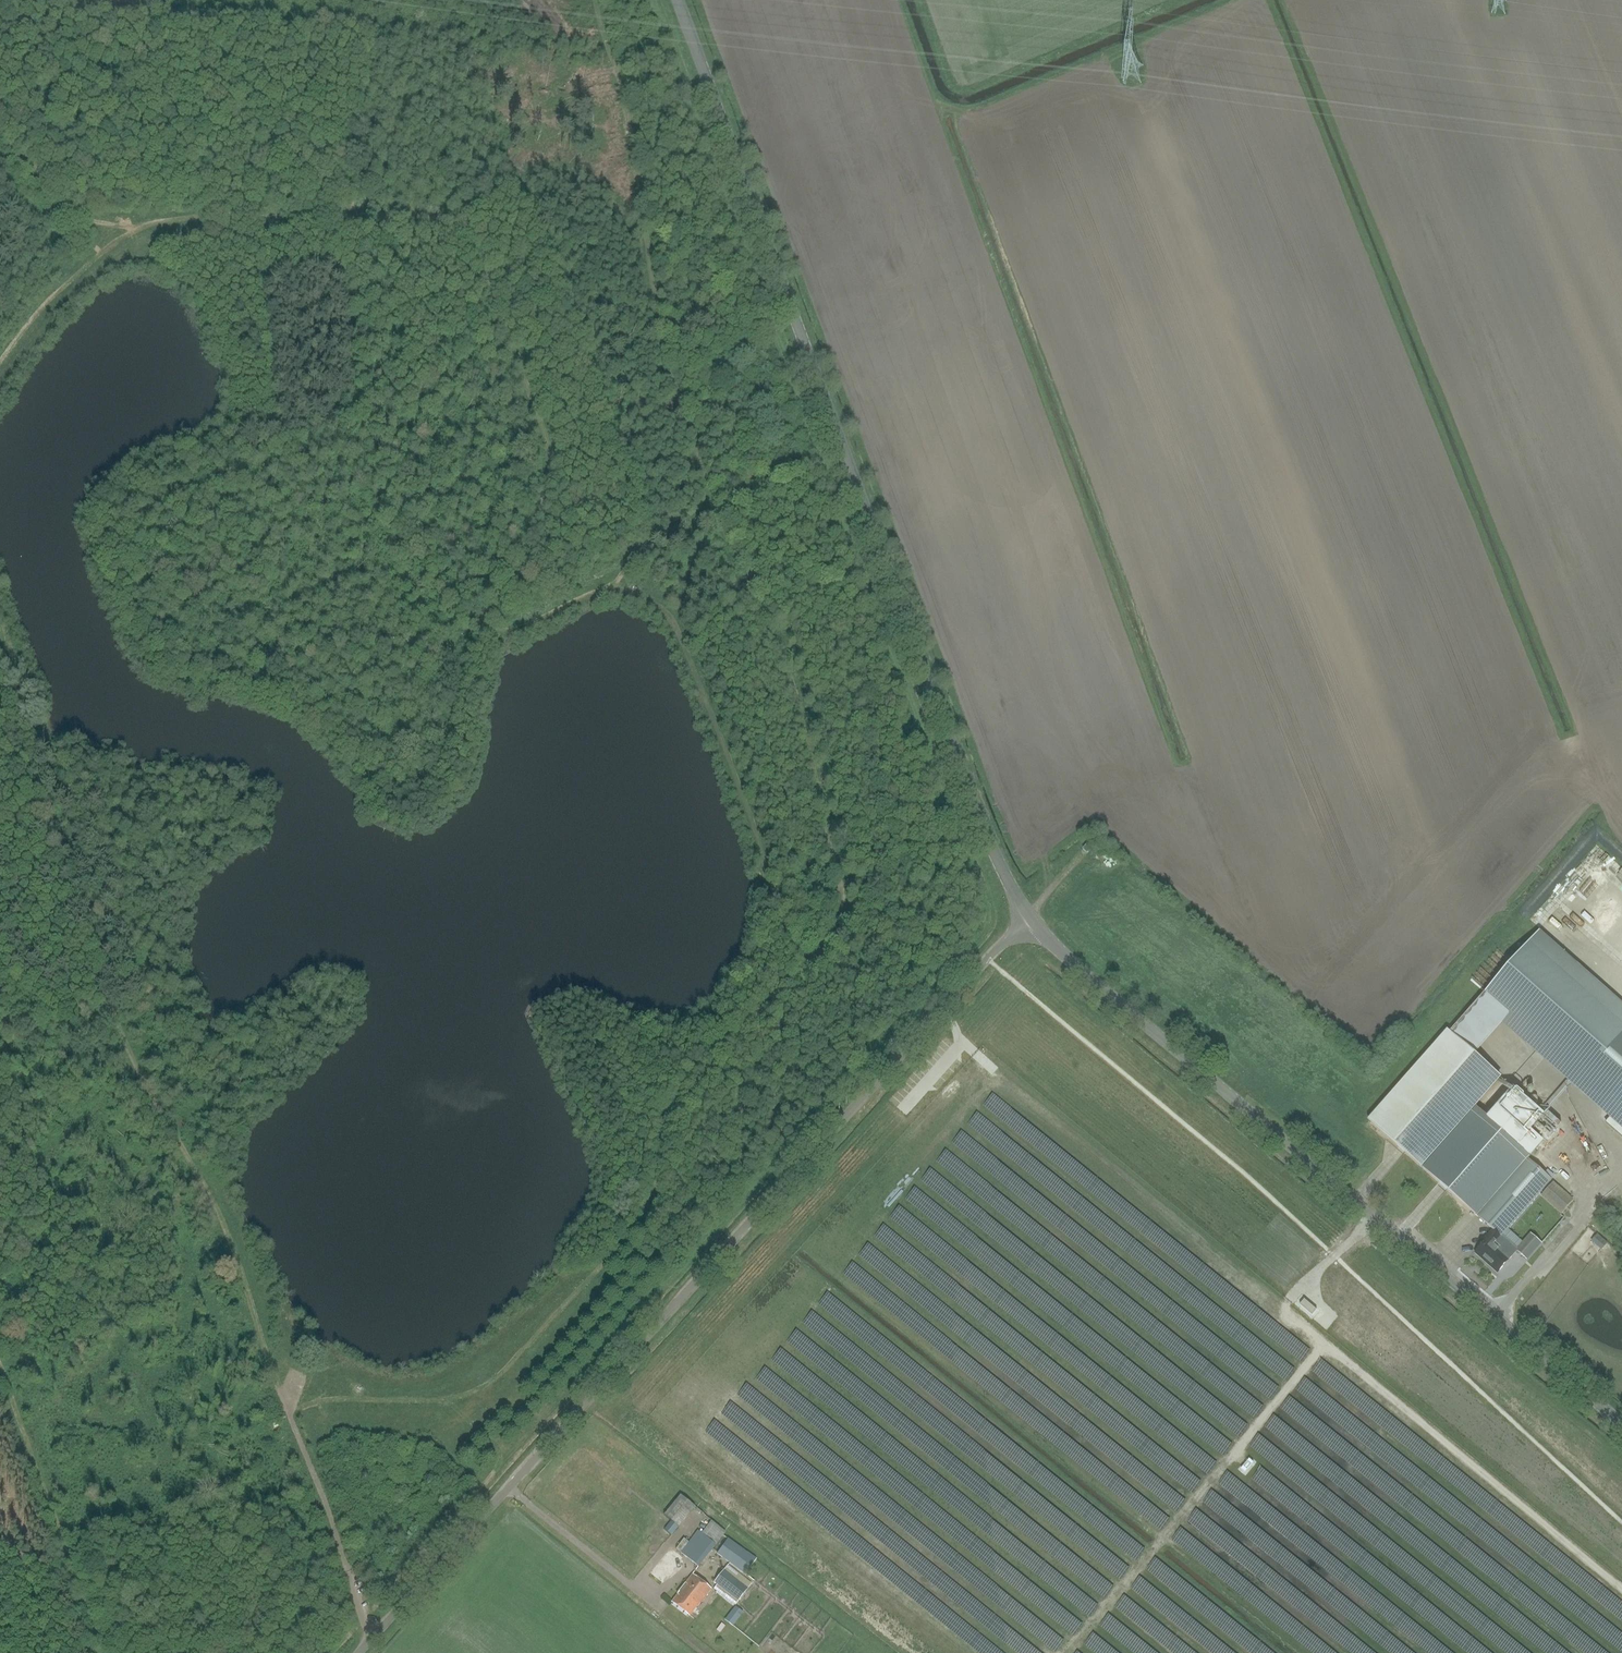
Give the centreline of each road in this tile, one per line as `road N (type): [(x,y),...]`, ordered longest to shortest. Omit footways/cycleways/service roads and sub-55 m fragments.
road 1 (track): [(293,1396),(372,1428),(500,1377),(652,1207),(674,1103),(810,962),(840,909),(837,861),(795,692),(718,516),(655,316),(645,226),(598,0)]
road 2 (residential): [(373,1640),(1028,910)]
road 3 (tertiary): [(1028,910),(986,831),(677,0)]
road 4 (tertiary): [(1621,1413),(1088,976),(1028,910)]
road 5 (track): [(296,1377),(270,1359),(188,1156),(114,1024),(87,911),(0,668)]
road 6 (track): [(805,969),(672,612),(604,567),(718,516)]
road 7 (track): [(89,225),(419,216),(473,227)]
road 8 (track): [(0,1364),(104,1652)]
road 9 (unclassified): [(373,1640),(288,1415),(296,1377)]
road 10 (track): [(0,361),(89,267),(89,225)]
road 11 (track): [(0,1011),(12,1026),(36,1033),(114,1024)]

